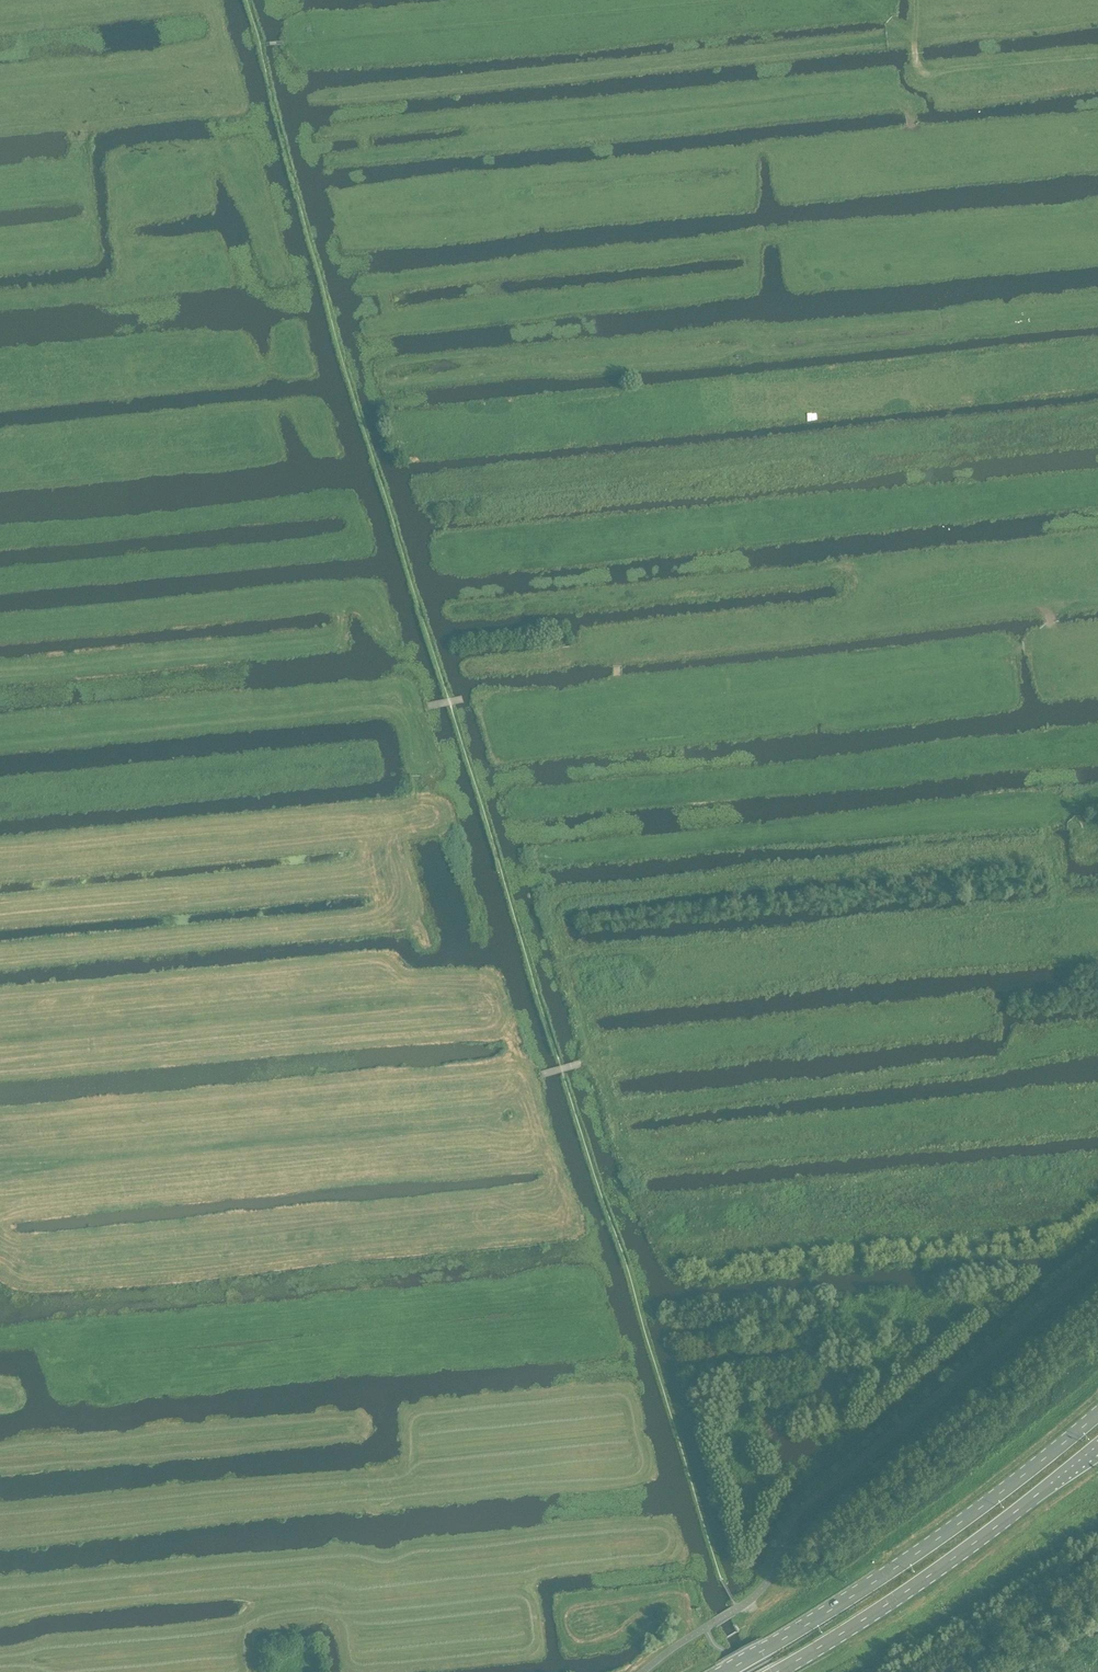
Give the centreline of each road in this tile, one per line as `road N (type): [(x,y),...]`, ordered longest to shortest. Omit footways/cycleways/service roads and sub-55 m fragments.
road 1 (primary): [(1097,1414),(897,1567),(726,1671)]
road 2 (primary): [(777,1671),(953,1559),(1097,1445)]

